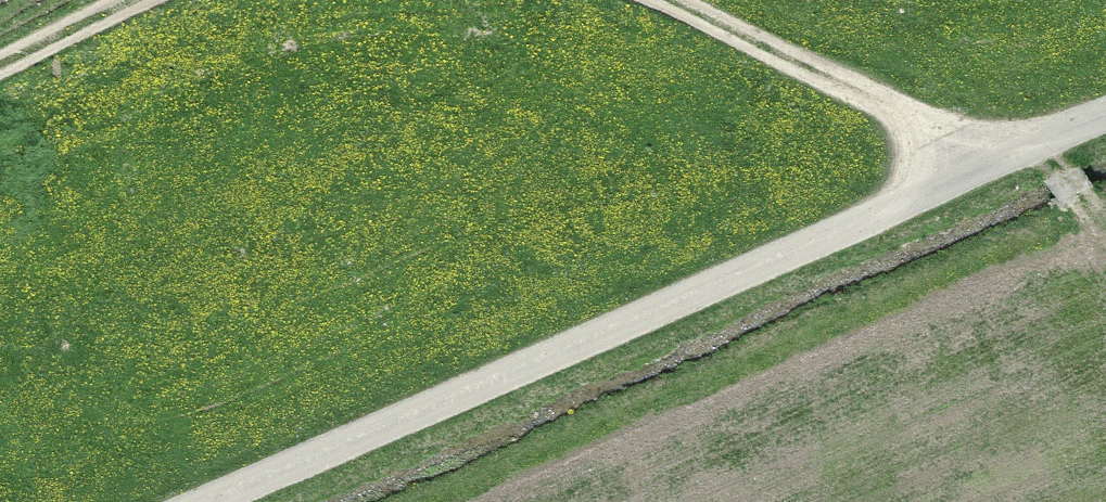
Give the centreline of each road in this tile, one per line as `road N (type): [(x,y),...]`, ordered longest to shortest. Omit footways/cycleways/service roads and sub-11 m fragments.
road 1 (unclassified): [(209,501),(1105,119)]
road 2 (track): [(982,170),(848,87),(617,0)]
road 3 (track): [(170,0),(0,57)]

